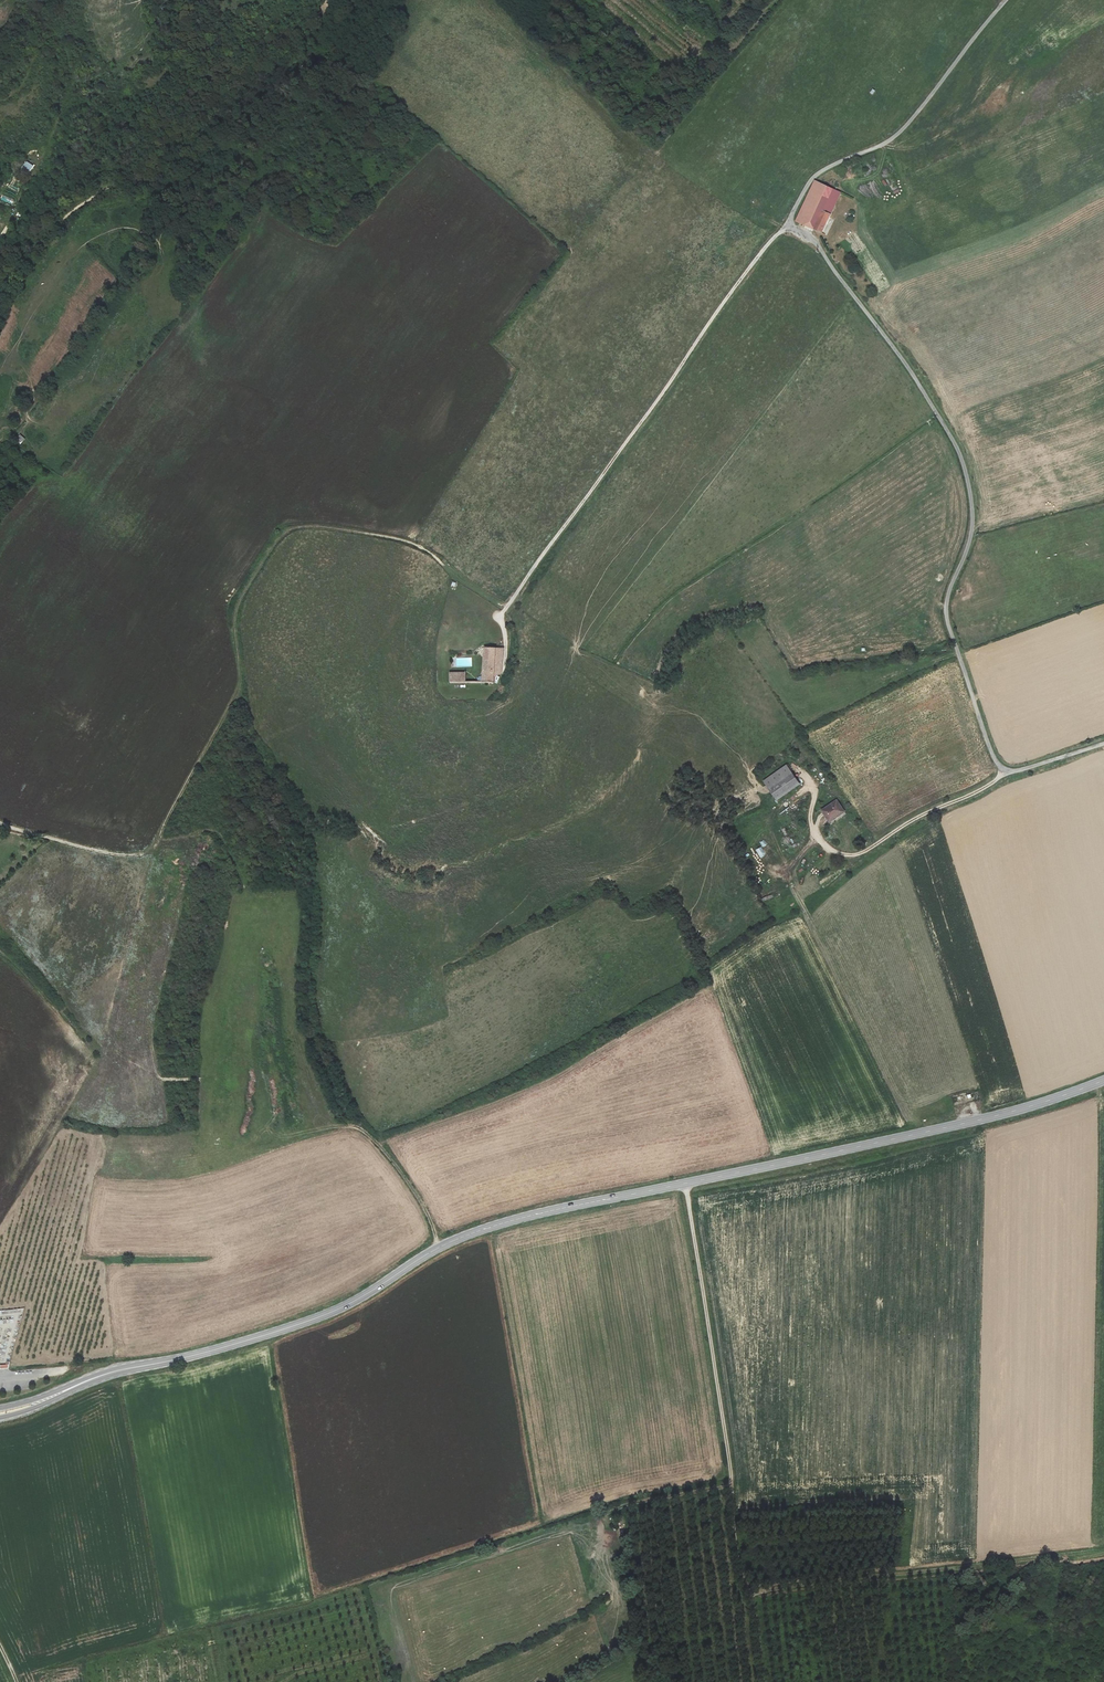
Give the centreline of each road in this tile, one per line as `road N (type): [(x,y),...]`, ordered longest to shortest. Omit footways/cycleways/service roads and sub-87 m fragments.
road 1 (track): [(787,225),(507,607),(411,543),(292,528),(239,603),(240,685),(150,850),(105,853),(0,823)]
road 2 (secondary): [(0,1413),(106,1374),(322,1316),(438,1248),(513,1220),(995,1116),(1103,1080)]
road 3 (unclassified): [(1005,0),(907,125),(814,178),(787,225),(816,243),(875,323),(963,462),(973,521),(947,618),(996,762),(1020,770),(1103,743)]
road 4 (track): [(438,1248),(414,1191),(355,1126),(323,1070),(310,1017),(313,908),(301,828),(252,740),(240,685)]
road 5 (track): [(686,1183),(736,1548),(757,1620),(763,1681)]
road 6 (track): [(0,298),(25,257),(78,206),(112,184),(157,178),(189,140),(273,74),(302,72),(321,53)]
road 7 (track): [(751,1596),(1090,1552)]
road 8 (track): [(773,0),(765,9),(742,7),(715,21),(642,5),(545,23),(514,0)]

